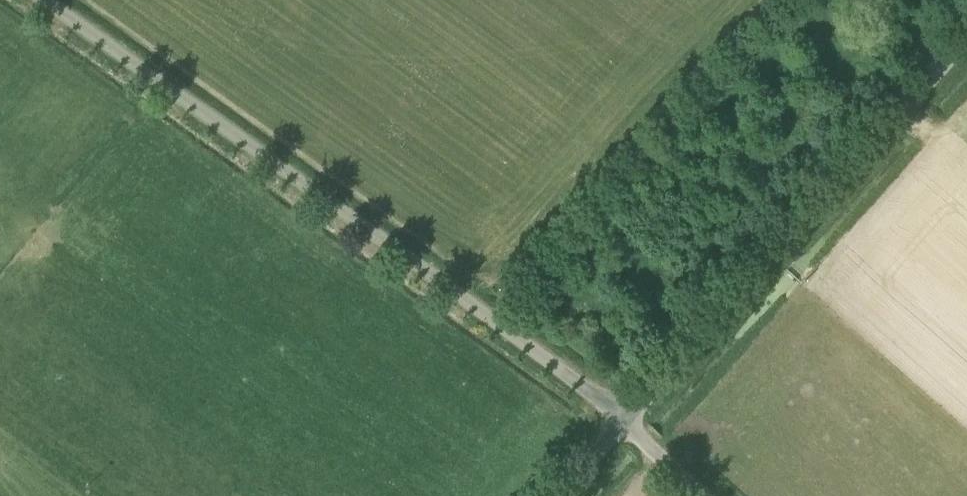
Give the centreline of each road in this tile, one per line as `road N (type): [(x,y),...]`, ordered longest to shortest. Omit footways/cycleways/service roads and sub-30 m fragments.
road 1 (unclassified): [(625,424),(576,397),(46,0)]
road 2 (unclassified): [(625,424),(966,41)]

